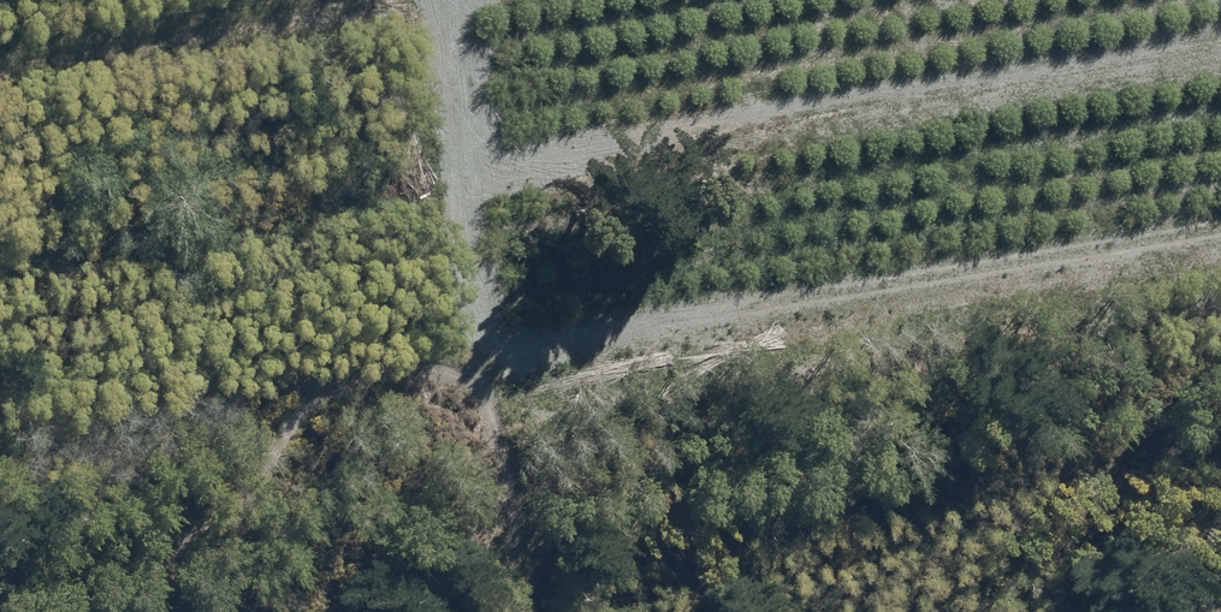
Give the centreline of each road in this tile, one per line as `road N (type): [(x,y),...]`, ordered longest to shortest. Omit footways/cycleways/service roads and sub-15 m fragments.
road 1 (track): [(458,164),(1220,33)]
road 2 (track): [(443,0),(499,611)]
road 3 (track): [(129,611),(163,550),(260,468),(308,403),(357,371),(472,380)]
road 4 (track): [(1006,611),(1220,584)]

